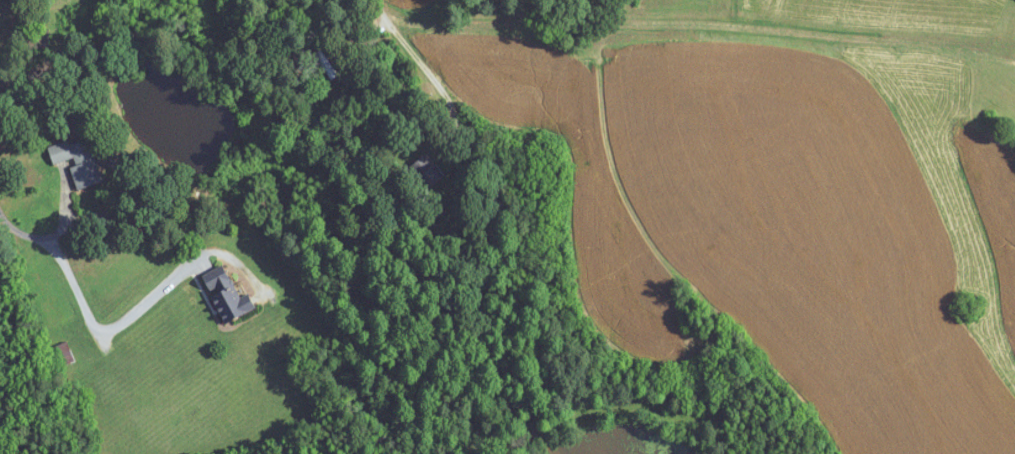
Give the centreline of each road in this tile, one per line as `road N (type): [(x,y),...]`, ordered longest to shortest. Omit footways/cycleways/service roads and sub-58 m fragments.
road 1 (residential): [(0,199),(19,235),(49,241),(96,330)]
road 2 (residential): [(351,0),(367,141)]

